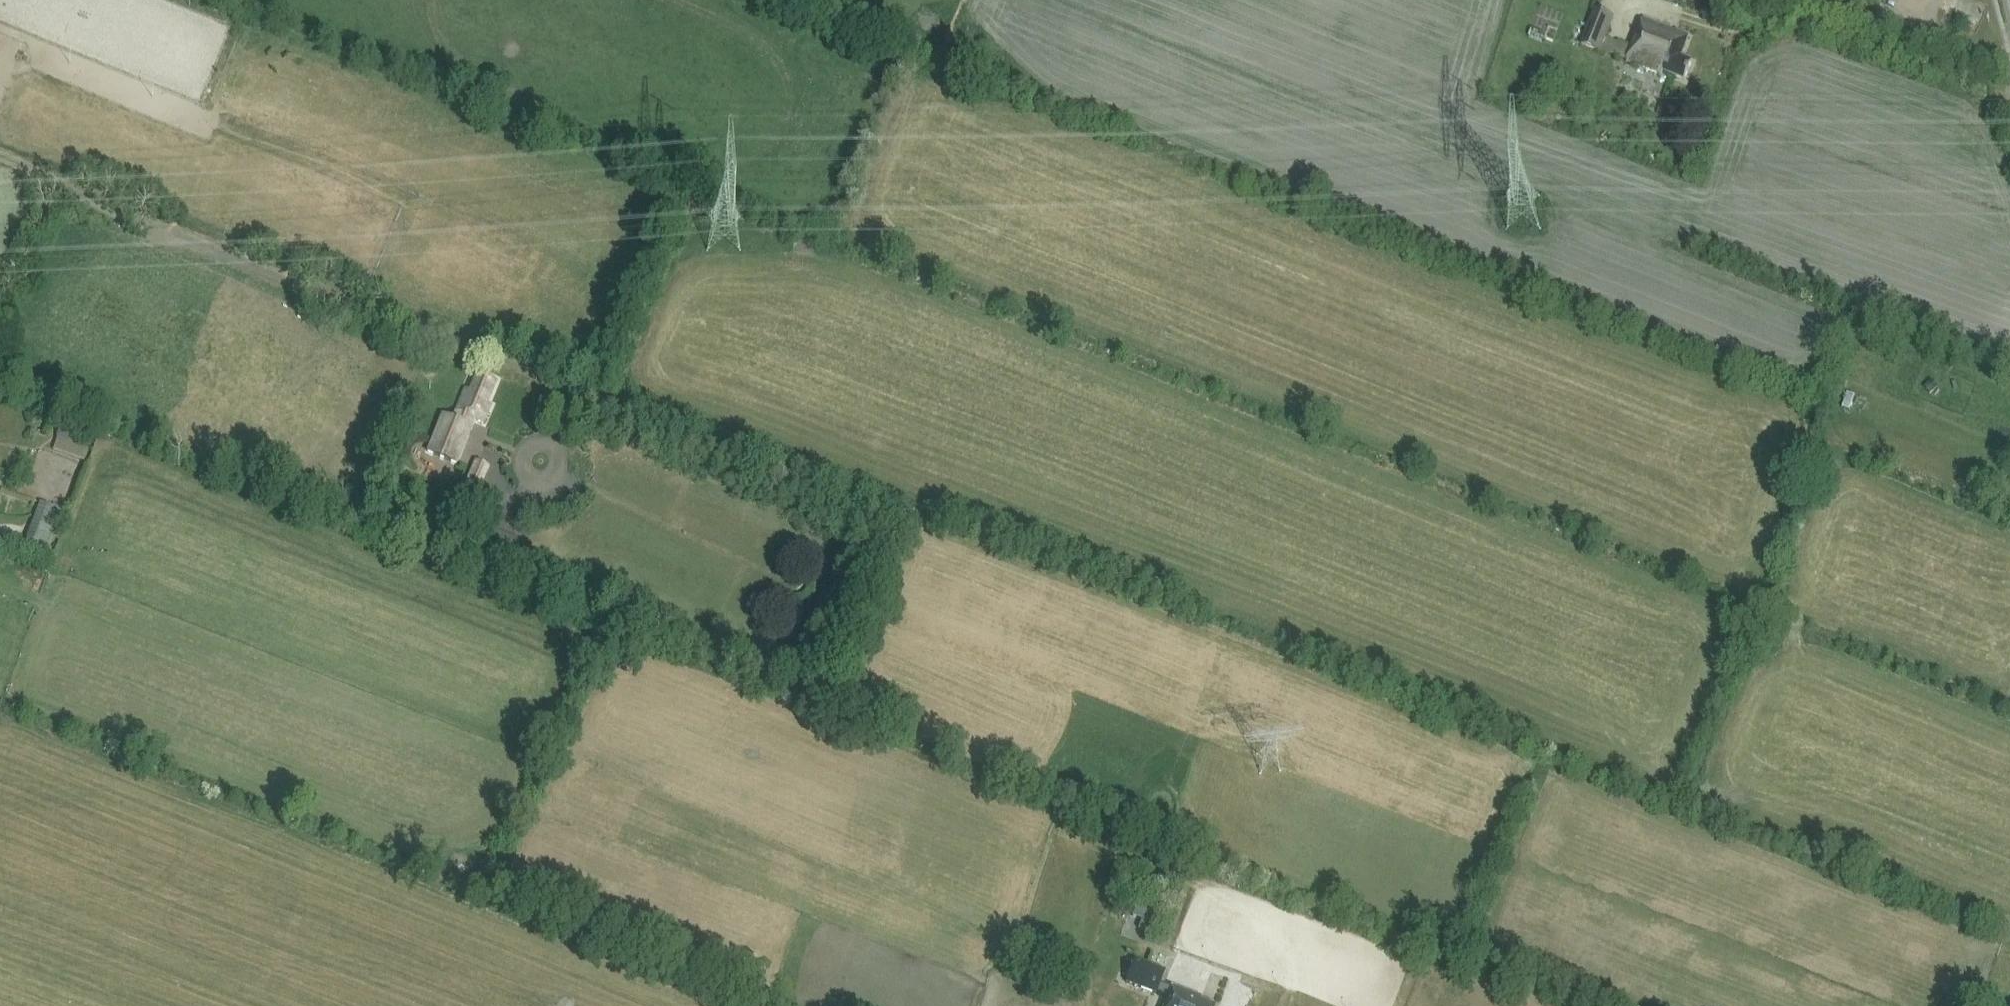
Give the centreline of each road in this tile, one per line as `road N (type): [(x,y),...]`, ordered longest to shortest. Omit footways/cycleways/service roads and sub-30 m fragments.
road 1 (track): [(576,384),(43,175),(0,281)]

